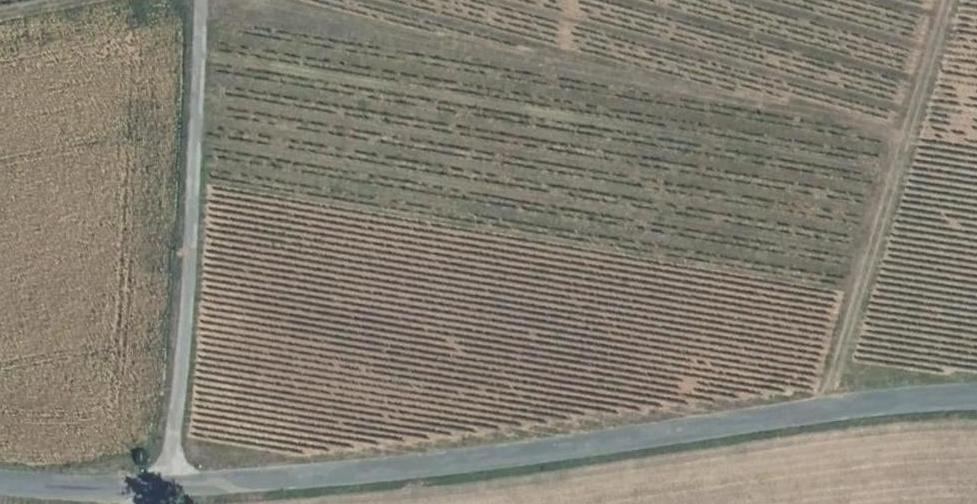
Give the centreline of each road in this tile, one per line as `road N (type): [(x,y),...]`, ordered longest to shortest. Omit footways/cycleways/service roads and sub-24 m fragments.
road 1 (tertiary): [(976,396),(826,409),(478,460),(167,488)]
road 2 (unclassified): [(200,0),(186,324),(167,488)]
road 3 (track): [(826,409),(949,0)]
road 4 (tertiary): [(167,488),(0,481)]

